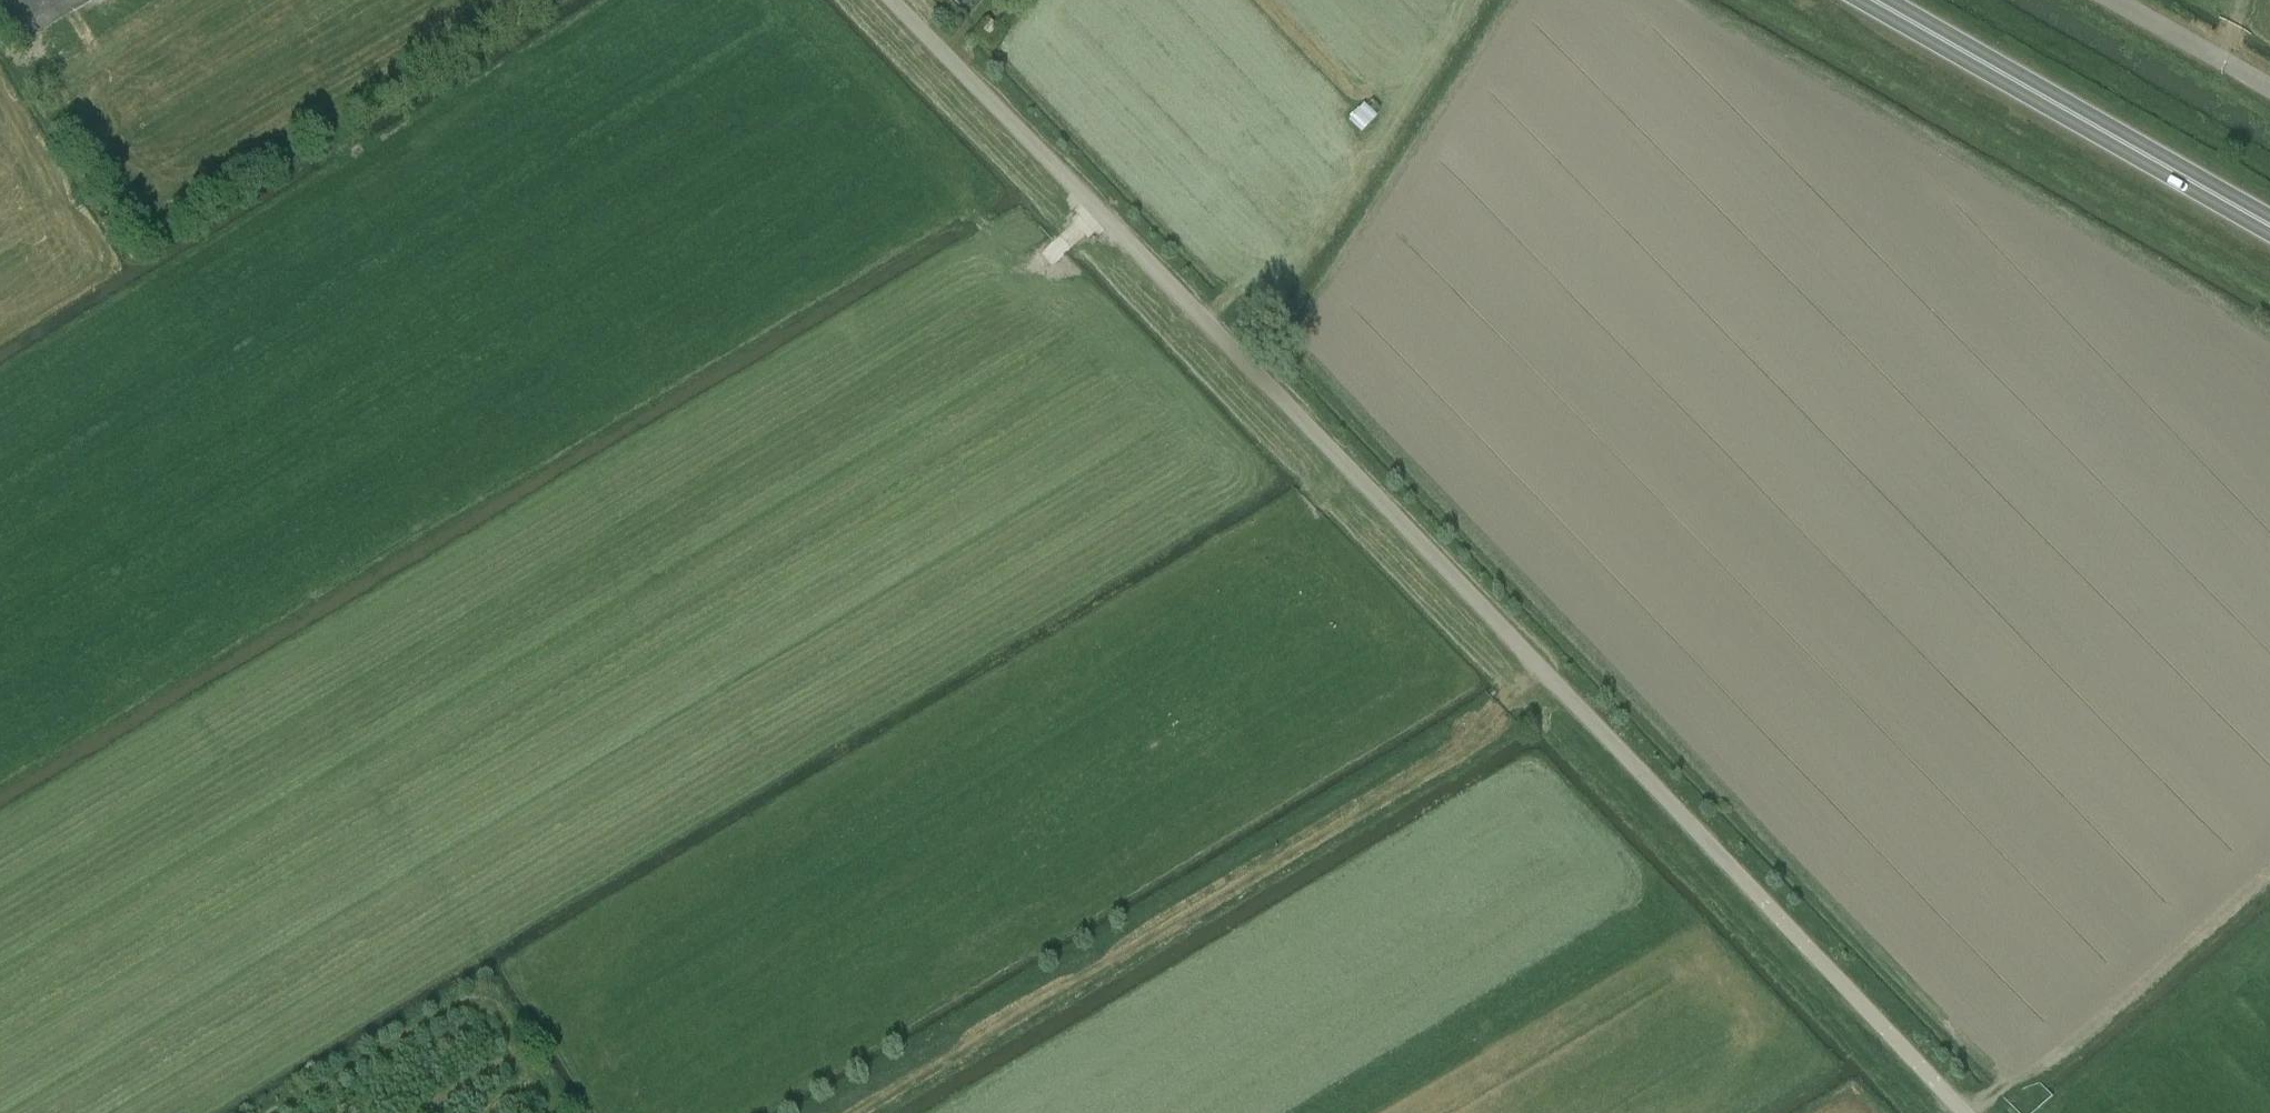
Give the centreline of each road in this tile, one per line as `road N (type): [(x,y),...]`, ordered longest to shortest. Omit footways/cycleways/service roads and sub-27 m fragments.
road 1 (unclassified): [(1966,1112),(891,0)]
road 2 (trunk): [(2269,214),(1883,0)]

